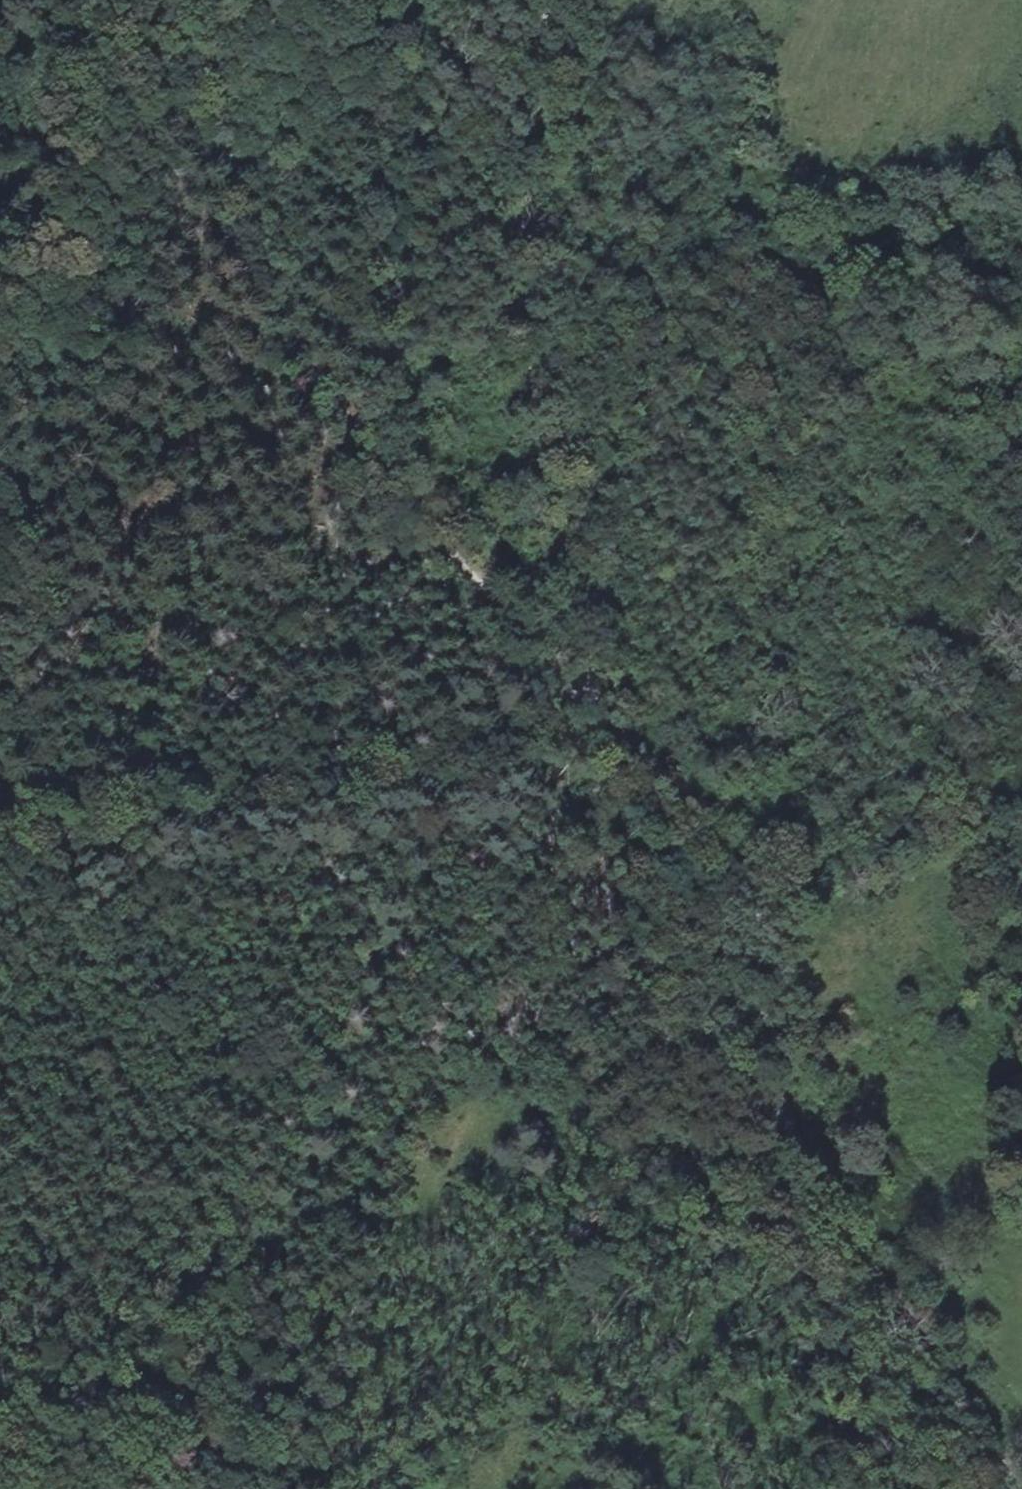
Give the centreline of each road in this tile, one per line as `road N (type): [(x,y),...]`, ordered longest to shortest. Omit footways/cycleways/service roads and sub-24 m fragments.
road 1 (track): [(1008,1488),(969,1412),(880,1281),(845,1196),(782,1121),(761,924),(730,859),(680,794),(589,703)]
road 2 (track): [(589,703),(458,560),(340,389),(276,285),(205,53),(154,0)]
road 3 (track): [(544,0),(545,41),(517,246),(538,420),(589,703)]

